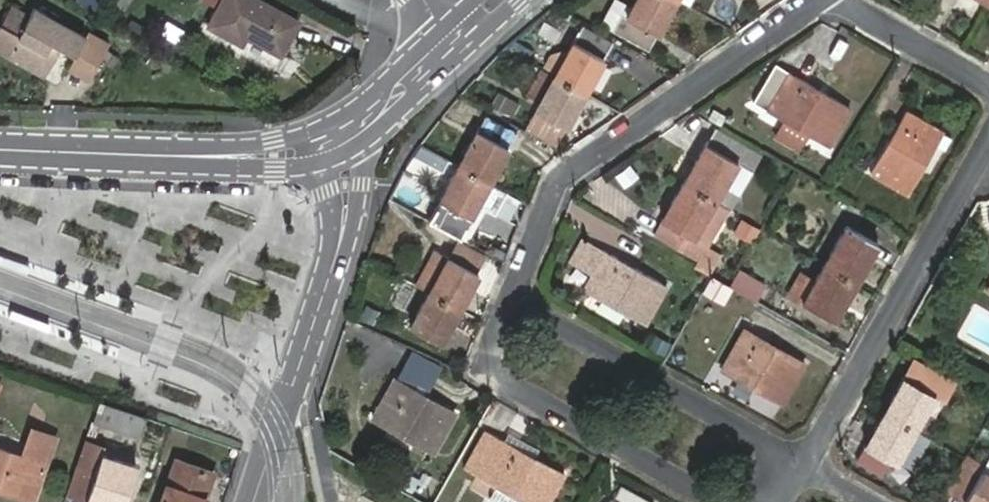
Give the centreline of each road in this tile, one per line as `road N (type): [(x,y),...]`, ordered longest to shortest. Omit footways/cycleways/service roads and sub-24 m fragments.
road 1 (residential): [(824,0),(577,166),(553,196),(515,295)]
road 2 (residential): [(804,463),(988,141)]
road 3 (residential): [(515,295),(489,353),(494,379),(715,501)]
road 4 (residential): [(804,463),(515,295)]
road 5 (tertiary): [(254,501),(338,253)]
road 6 (tertiary): [(192,157),(0,149)]
road 7 (tertiary): [(358,107),(292,139),(192,157)]
road 8 (residential): [(988,85),(851,0)]
road 9 (tertiary): [(368,140),(466,50)]
road 10 (tertiary): [(192,157),(275,171),(320,164)]

